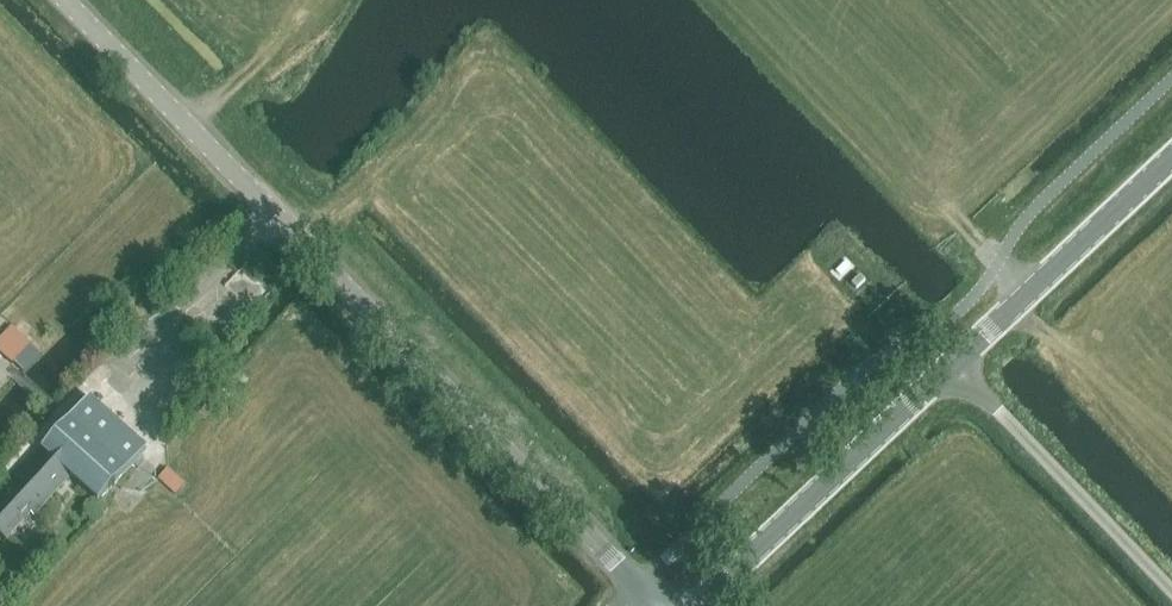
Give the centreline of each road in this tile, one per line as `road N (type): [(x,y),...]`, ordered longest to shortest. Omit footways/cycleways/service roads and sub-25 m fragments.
road 1 (tertiary): [(657,605),(66,0)]
road 2 (secondary): [(692,605),(953,363)]
road 3 (unclassified): [(1171,589),(953,363)]
road 4 (secondary): [(953,363),(1171,156)]

